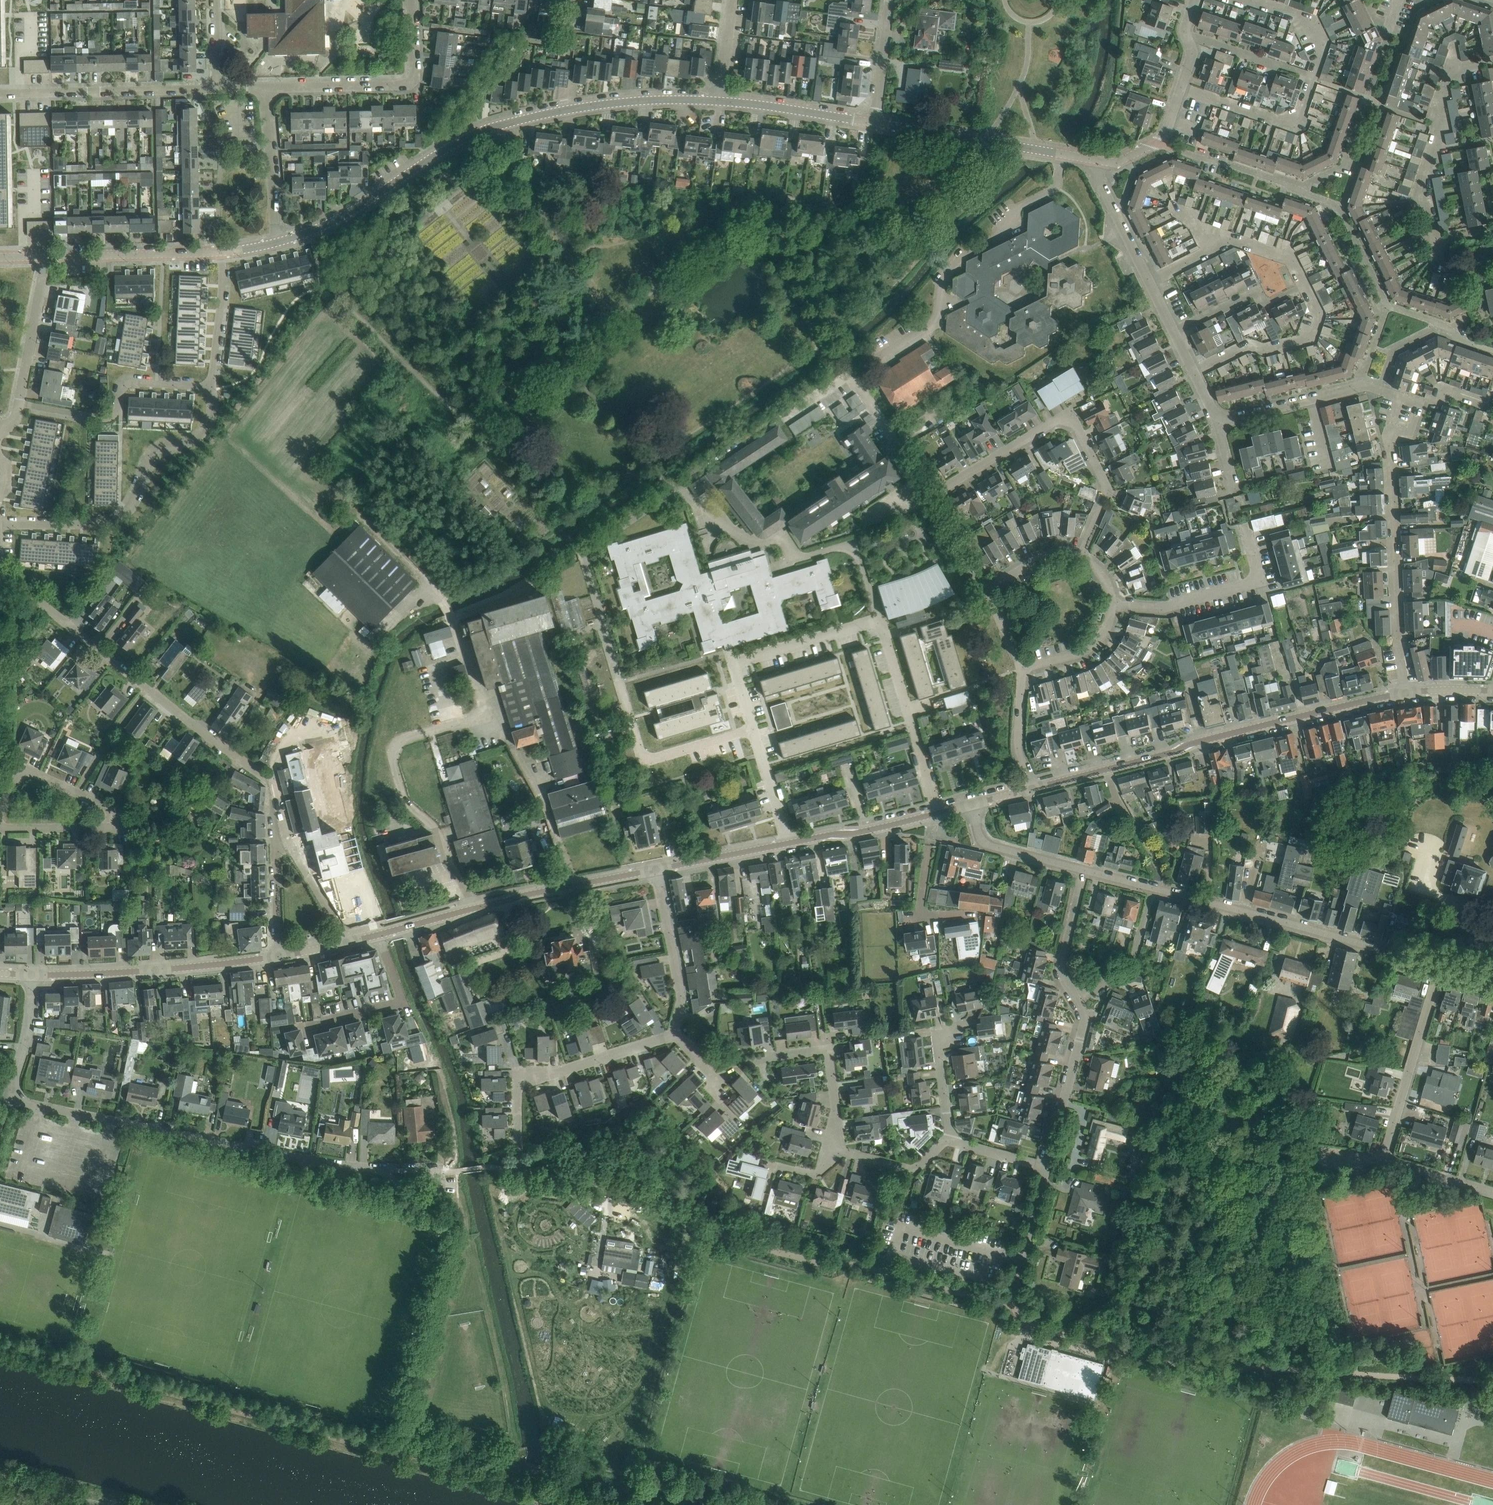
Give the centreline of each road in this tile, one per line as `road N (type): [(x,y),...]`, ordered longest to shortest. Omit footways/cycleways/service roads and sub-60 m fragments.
road 1 (residential): [(670,486),(582,548),(640,751),(654,758),(754,728)]
road 2 (residential): [(717,101),(622,103),(515,121),(444,150),(314,230)]
road 3 (residential): [(12,1081),(27,1105),(381,1168)]
road 4 (residential): [(1032,789),(1403,694)]
road 5 (residential): [(1439,967),(1083,869)]
road 6 (residential): [(934,498),(851,375),(670,486)]
road 7 (residential): [(249,766),(0,573)]
road 8 (residential): [(1081,558),(1106,483),(1069,418),(934,498)]
road 9 (residential): [(1047,1167),(1086,1016),(1062,960),(1083,869)]
road 10 (residential): [(1492,1193),(1388,1156),(1439,967)]
road 11 (residential): [(0,526),(120,517),(150,454),(195,439),(206,426),(210,388)]
road 12 (residential): [(670,486),(690,494),(709,523),(749,541),(785,543),(798,560),(853,550),(881,619)]
road 13 (residential): [(380,934),(655,870)]
road 14 (residential): [(348,942),(277,817),(279,955)]
road 15 (residential): [(1403,694),(1391,429)]
road 16 (track): [(670,486),(506,289)]
road 17 (residential): [(32,974),(279,955)]
road 18 (residential): [(265,87),(411,81),(413,0)]
road 19 (residential): [(0,93),(218,87)]
road 20 (residential): [(1089,158),(875,123)]
road 21 (residential): [(754,728),(738,663),(881,619)]
road 22 (residential): [(210,388),(126,381),(112,417),(20,403)]
road 23 (residential): [(881,619),(939,813)]
road 24 (residential): [(1111,605),(1164,608),(1250,584),(1257,569),(1249,539)]
road 25 (residential): [(1194,373),(1249,344),(1310,340),(1320,312),(1306,284)]
road 26 (residential): [(44,257),(221,251)]
road 27 (residential): [(1434,242),(1419,197),(1451,72)]
road 28 (residential): [(833,1150),(830,1058),(821,1050),(754,1060)]
road 29 (residential): [(380,934),(404,1005),(310,1028)]
road 30 (residential): [(674,1036),(683,1002),(655,870)]
road 31 (residential): [(516,1082),(674,1036)]
road 32 (residential): [(1181,87),(1288,121),(1299,117),(1312,79)]
road 33 (residential): [(875,123),(717,101)]
road 34 (residential): [(278,242),(265,87)]
road 35 (residential): [(788,844),(939,813)]
road 36 (residential): [(1174,332),(1258,293),(1263,305),(1306,284)]
road 37 (residential): [(109,805),(23,773),(2,818),(6,829)]
road 38 (residential): [(1297,188),(1156,143)]
road 39 (residential): [(20,403),(44,257)]
road 40 (residential): [(1083,869),(989,844),(971,804)]
road 41 (residential): [(952,1141),(939,1050),(950,1027),(971,1023)]
road 42 (residential): [(221,251),(210,388)]
road 43 (residential): [(1149,281),(1089,158)]
road 44 (residential): [(655,870),(788,844)]
road 45 (residential): [(1312,79),(1188,34)]
road 46 (residential): [(952,1141),(914,1170),(833,1150)]
road 47 (residential): [(1312,79),(1323,49),(1311,24),(1245,0)]
road 48 (residential): [(6,829),(106,830),(114,821),(109,805)]
road 49 (residential): [(1032,789),(1016,748),(1024,668)]
road 50 (residential): [(890,0),(875,123)]
road 51 (residential): [(788,844),(754,728)]

